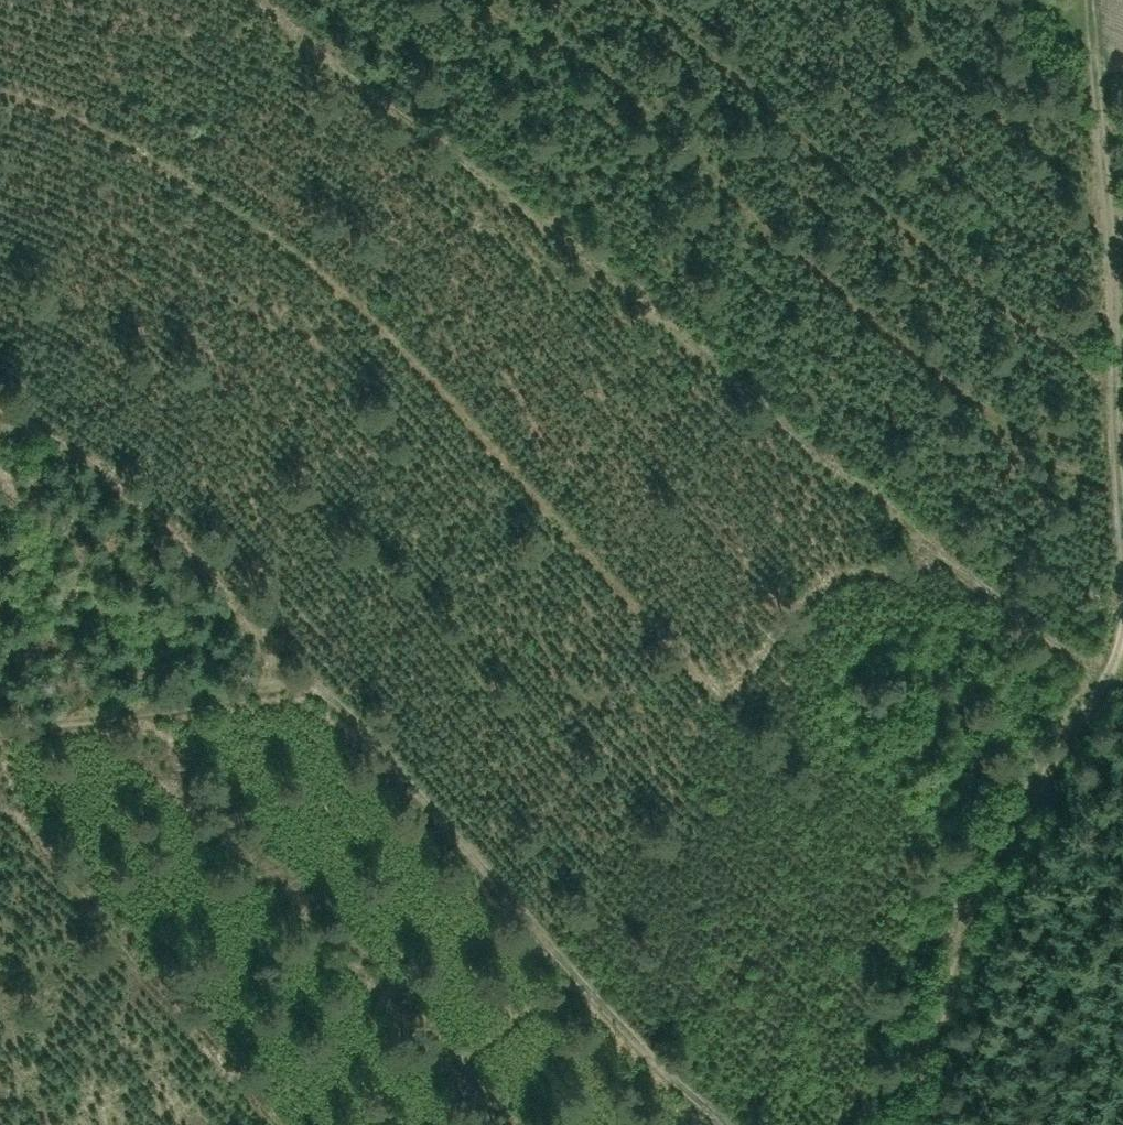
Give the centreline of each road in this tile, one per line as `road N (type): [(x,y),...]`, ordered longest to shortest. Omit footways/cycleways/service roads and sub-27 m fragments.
road 1 (track): [(1097,716),(236,0)]
road 2 (track): [(0,723),(276,692),(312,702),(352,728),(734,1124)]
road 3 (track): [(1122,647),(1097,716),(1060,768),(1004,891),(929,1124)]
road 4 (track): [(1091,0),(1122,479)]
road 5 (track): [(312,702),(33,418),(0,402)]

